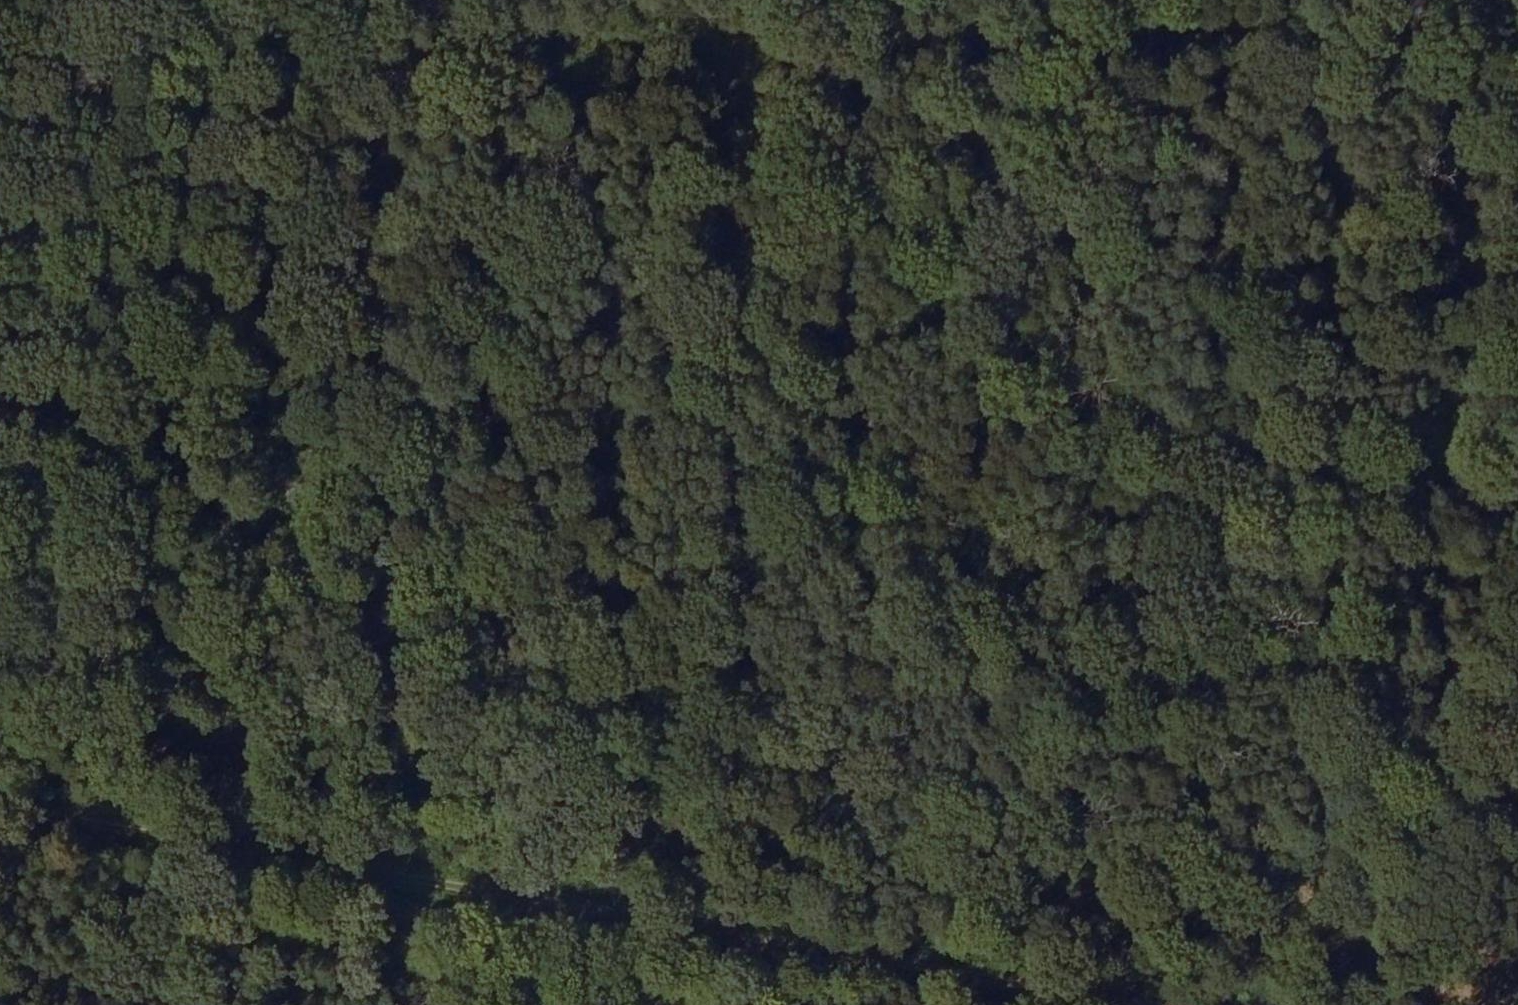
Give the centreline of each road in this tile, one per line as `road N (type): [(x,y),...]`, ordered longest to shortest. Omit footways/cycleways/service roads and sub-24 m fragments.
road 1 (track): [(0,815),(1107,1004)]

